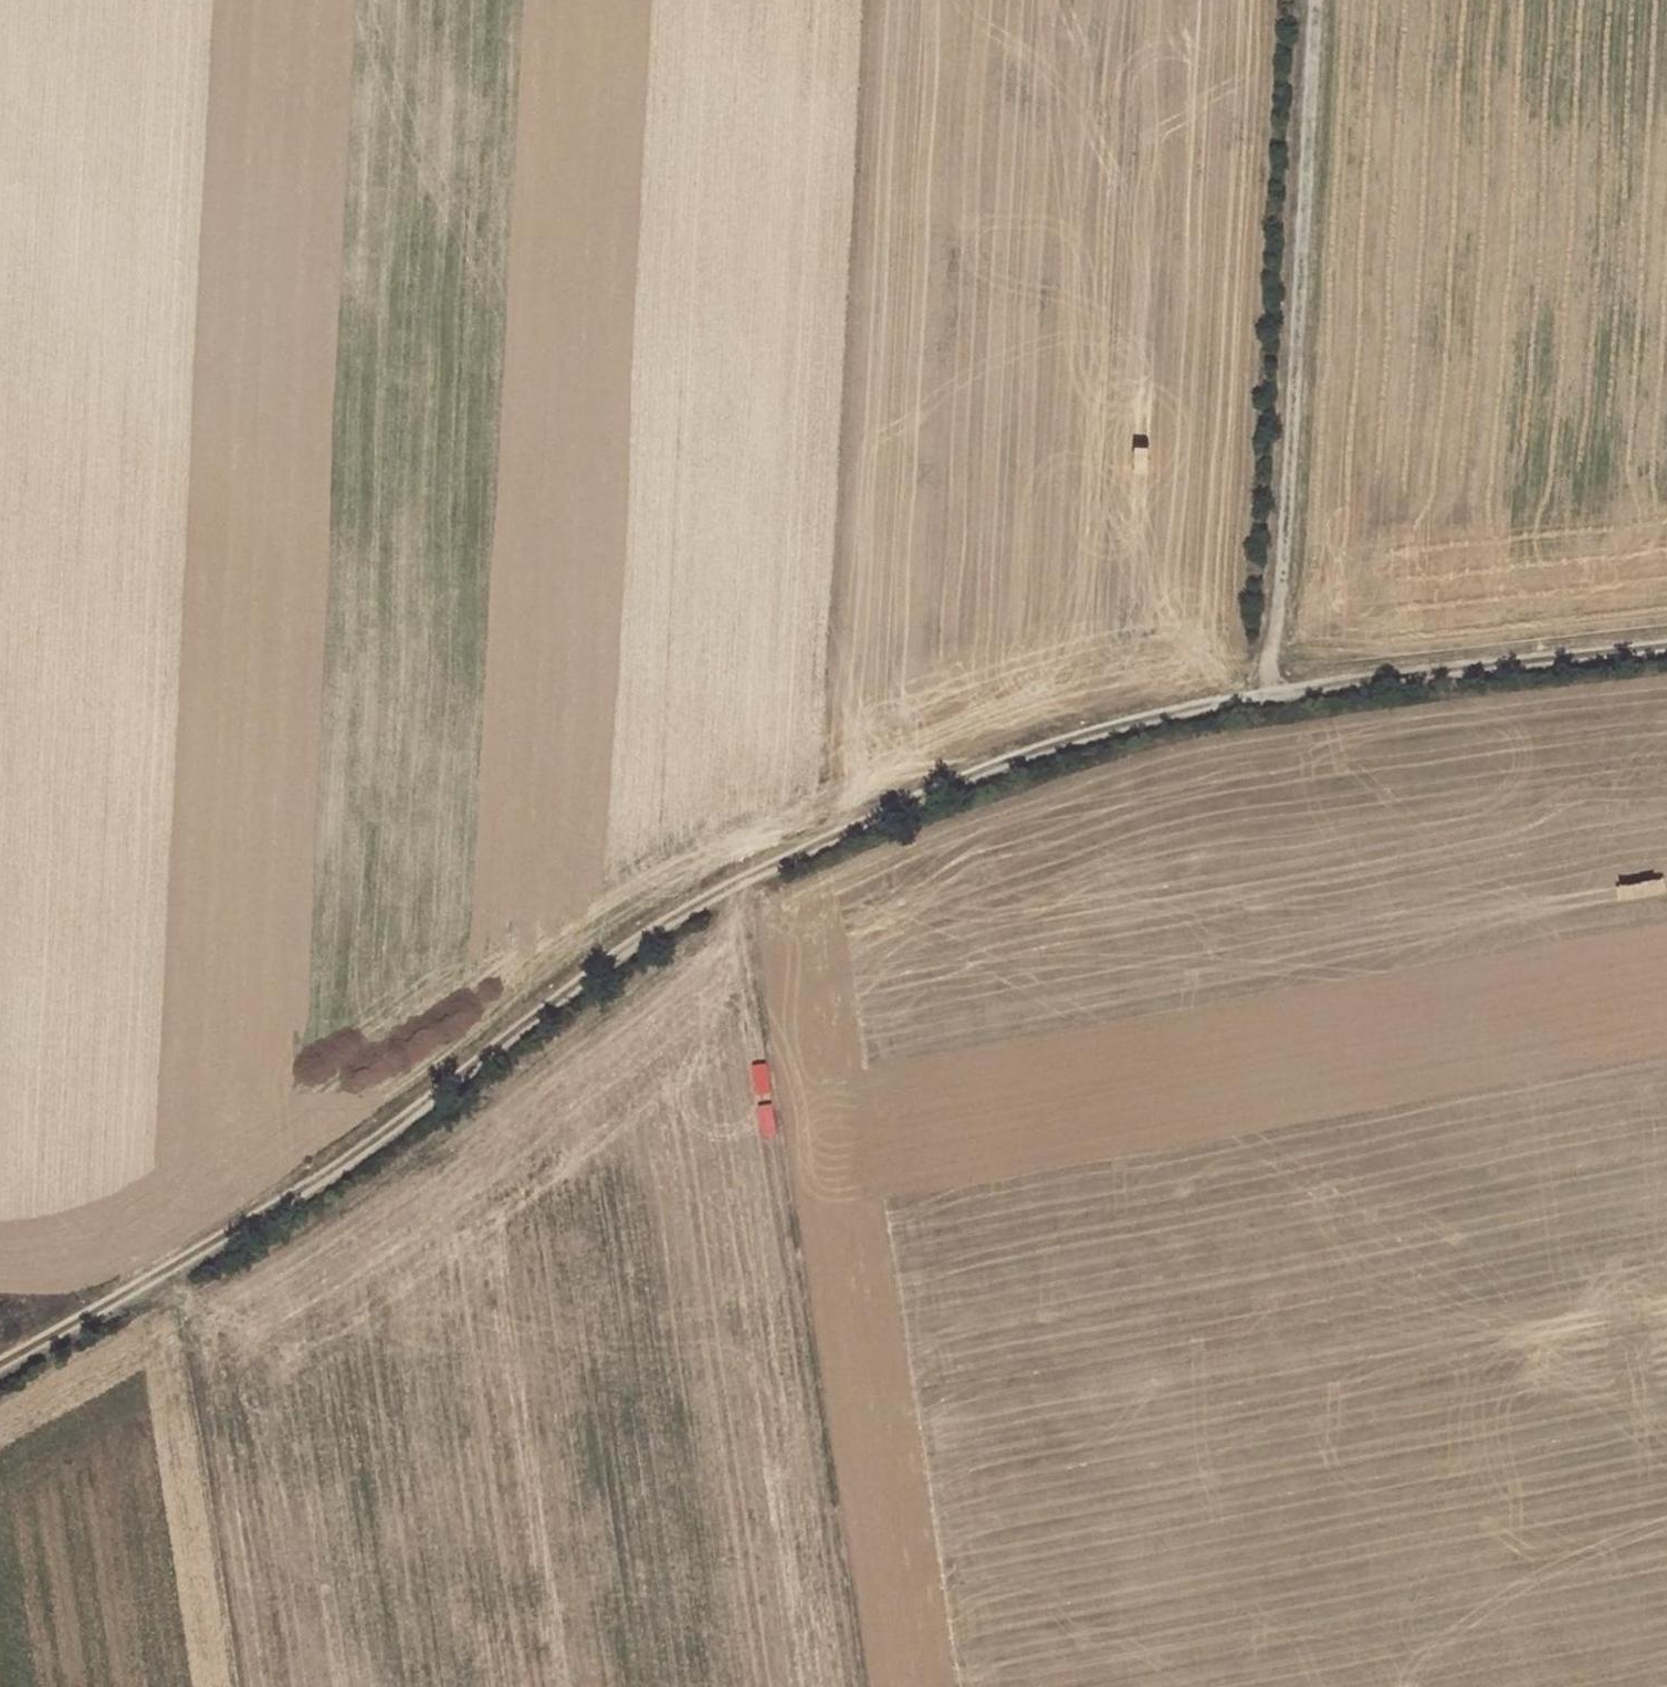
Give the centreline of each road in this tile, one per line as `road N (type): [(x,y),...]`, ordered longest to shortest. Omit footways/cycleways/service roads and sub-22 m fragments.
road 1 (track): [(1666,653),(1273,694),(1045,752),(797,856),(602,974),(300,1197),(0,1369)]
road 2 (track): [(1273,694),(1314,0)]

